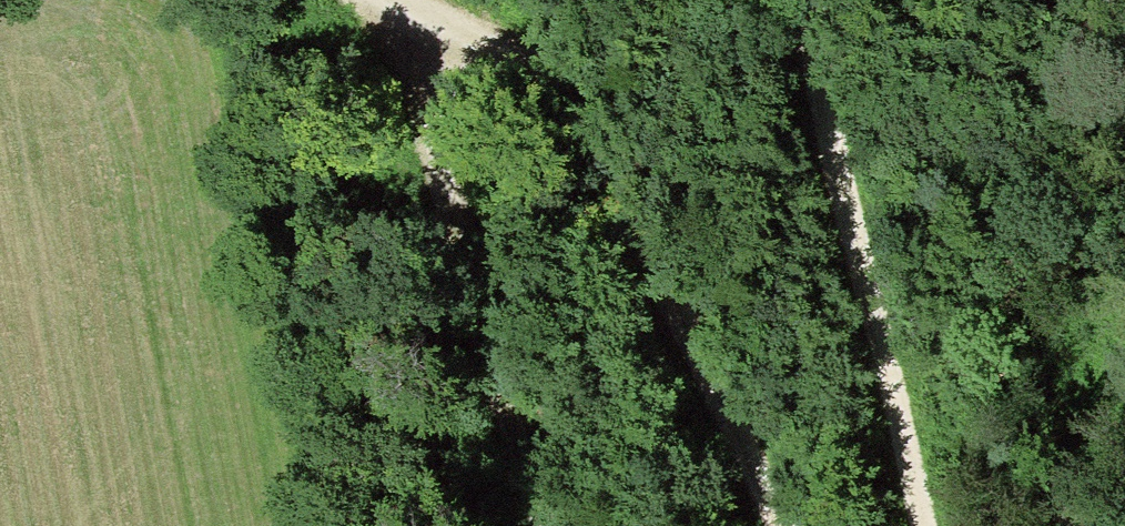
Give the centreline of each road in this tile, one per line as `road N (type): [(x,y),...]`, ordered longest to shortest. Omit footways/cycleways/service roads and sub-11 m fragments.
road 1 (track): [(500,56),(575,106),(641,216),(790,525)]
road 2 (track): [(805,0),(830,147),(917,525)]
road 3 (track): [(540,525),(439,180),(444,116),(500,56)]
road 4 (track): [(389,0),(500,56)]

